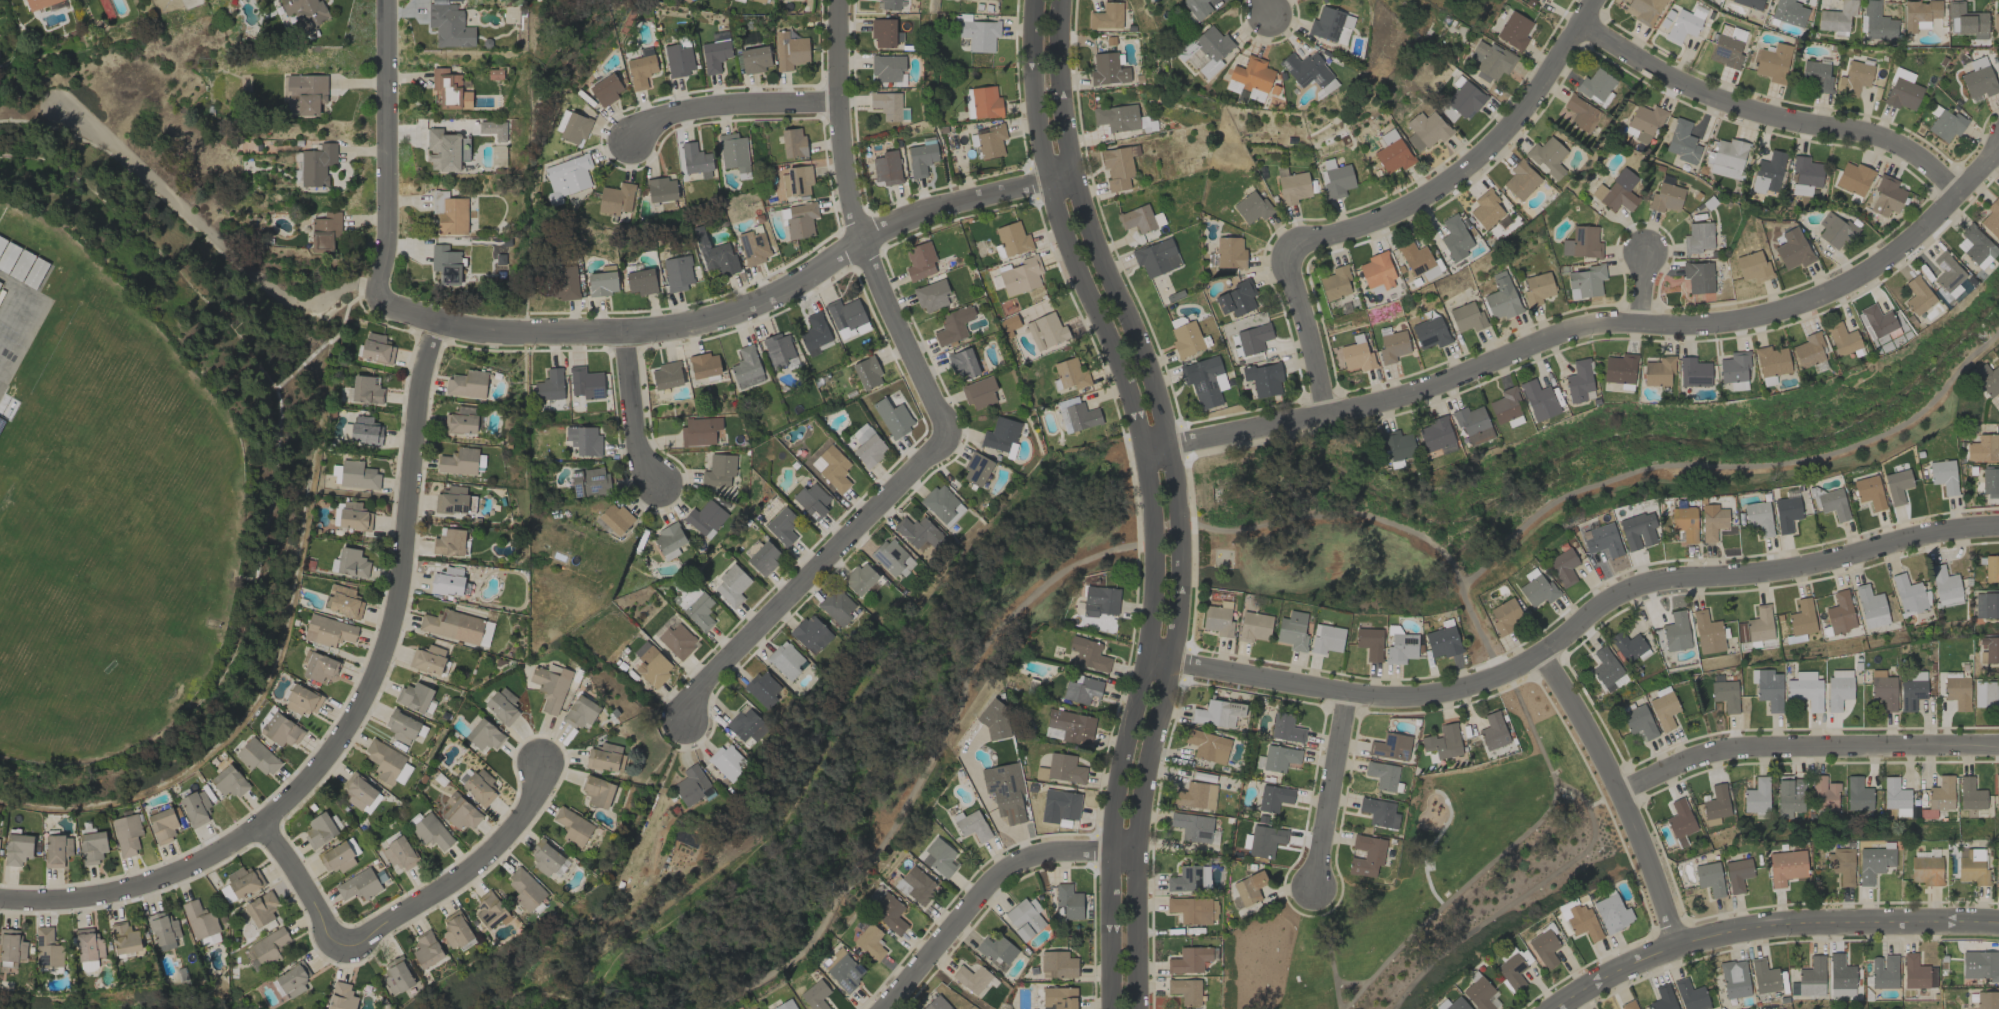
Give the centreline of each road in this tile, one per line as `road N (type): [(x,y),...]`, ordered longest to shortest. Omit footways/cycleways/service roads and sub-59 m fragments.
road 1 (residential): [(1133,1008),(1129,857),(1184,593),(1182,534),(1149,354),(1093,244),(1074,175),(1059,0)]
road 2 (residential): [(1032,0),(1028,79),(1046,182),(1129,407),(1153,529),(1149,657),(1106,854),(1105,1008)]
road 3 (residential): [(1140,455),(1435,385),(1583,326),(1752,320),(1844,285),(1998,153)]
road 4 (residential): [(1149,657),(1411,701),(1489,679),(1632,584),(1778,573),(1900,541),(1998,527)]
road 5 (residential): [(436,326),(394,626),(347,723),(267,821),(185,871),(106,897),(0,894)]
road 6 (residential): [(436,326),(623,337),(739,309),(911,215),(1074,175)]
road 7 (tertiary): [(1998,925),(1807,922),(1739,931),(1678,944),(1556,1008)]
road 8 (residential): [(835,0),(833,102),(862,243),(935,429)]
road 9 (residential): [(1583,23),(1733,108),(1897,144),(1960,193)]
road 10 (residential): [(1596,0),(1521,114),(1468,169),(1359,228),(1286,250)]
road 11 (residential): [(672,719),(935,429)]
road 12 (residential): [(1617,793),(1723,748),(1998,745)]
road 13 (residential): [(385,0),(386,249),(379,293),(436,326)]
road 14 (residential): [(1543,646),(1626,811),(1678,944)]
road 15 (residential): [(1129,857),(1064,850),(1022,859),(989,884),(885,1008)]
road 16 (residential): [(341,947),(436,895),(507,835),(543,768)]
road 17 (residential): [(627,141),(646,120),(681,111),(833,102)]
road 18 (residential): [(1347,694),(1313,882)]
road 19 (residential): [(1286,250),(1324,413)]
road 20 (residential): [(623,337),(631,423),(656,483)]
road 21 (residential): [(267,821),(341,947)]

